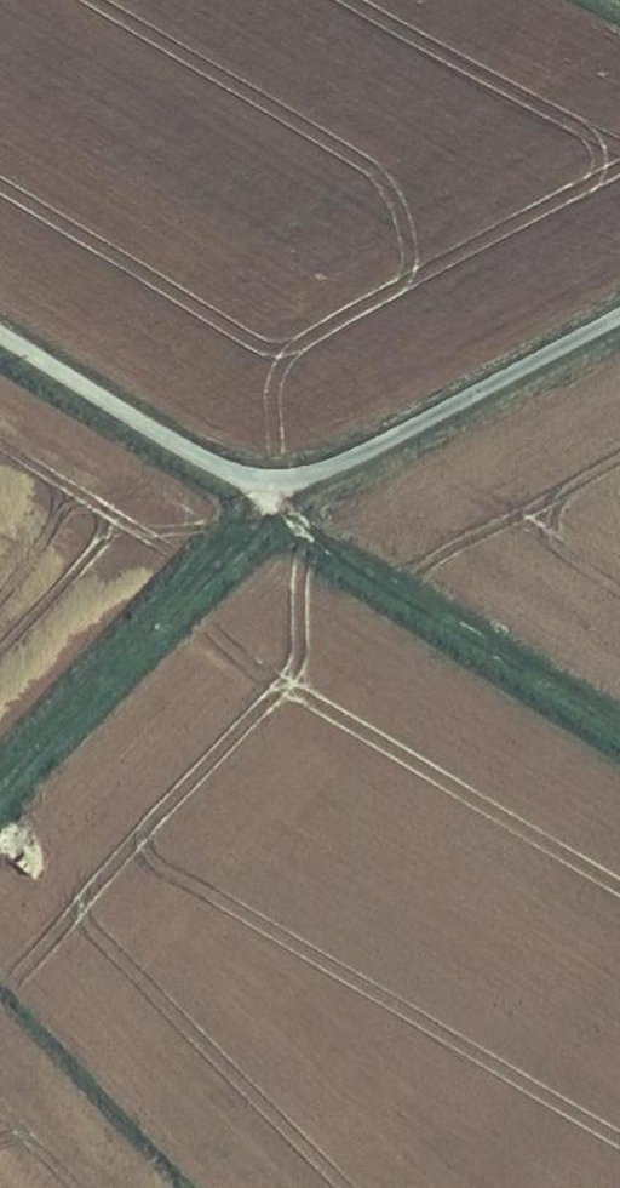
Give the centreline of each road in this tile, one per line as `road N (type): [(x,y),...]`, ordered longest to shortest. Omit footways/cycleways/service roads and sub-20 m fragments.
road 1 (track): [(619,727),(325,546),(264,484)]
road 2 (track): [(0,787),(238,534),(264,484)]
road 3 (unclassified): [(264,484),(327,468),(619,315)]
road 4 (unclassified): [(264,484),(206,462),(0,336)]

